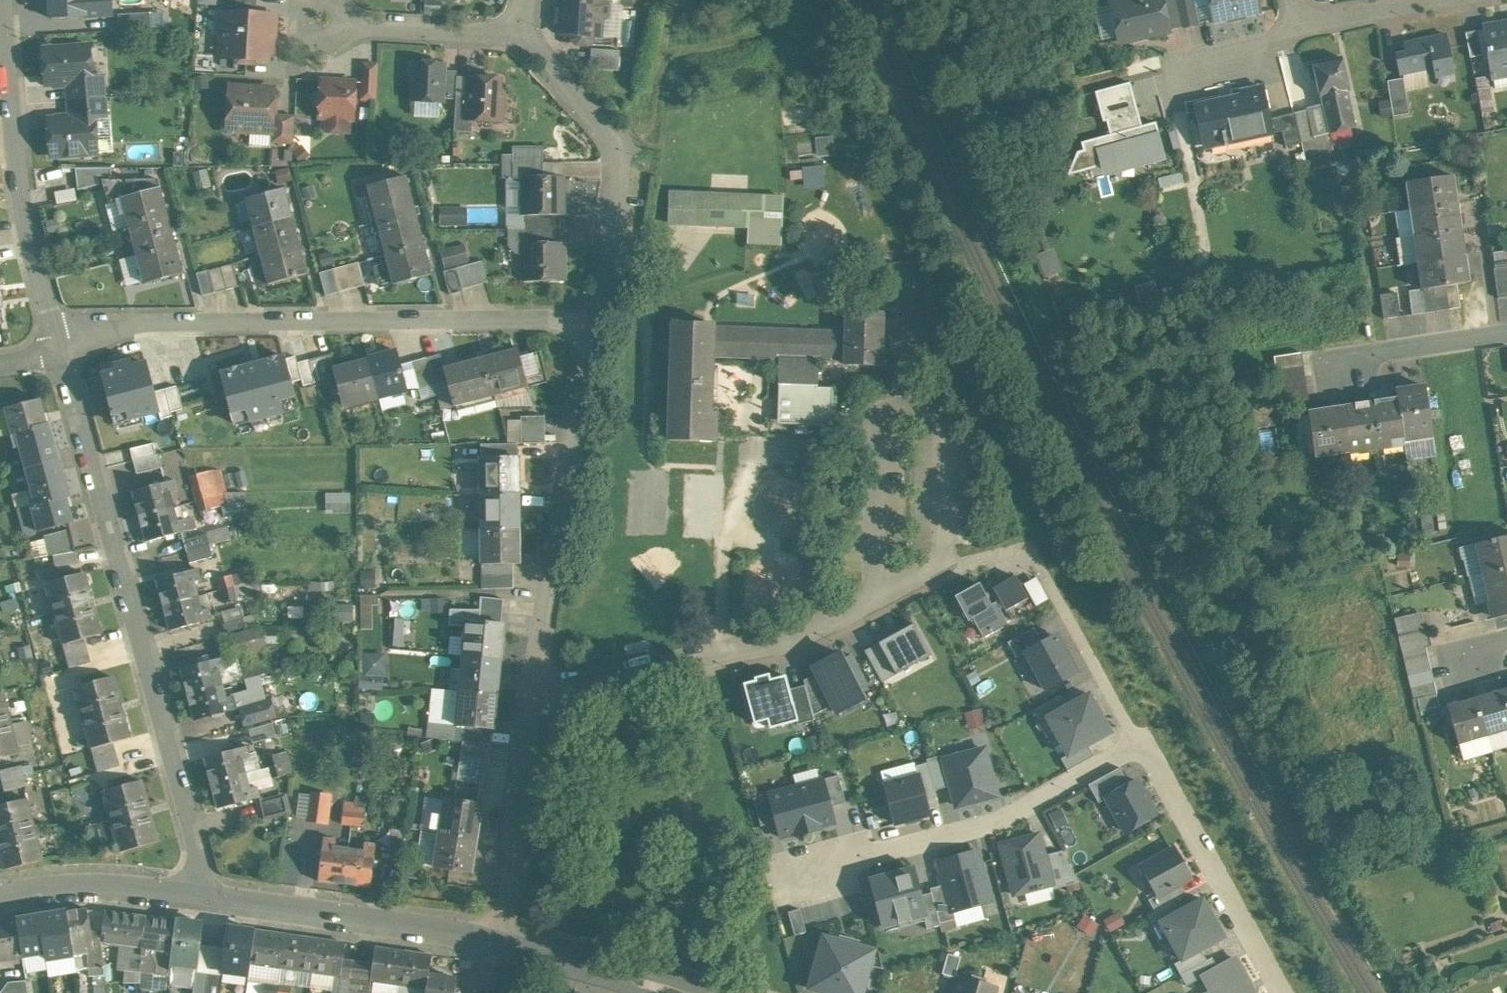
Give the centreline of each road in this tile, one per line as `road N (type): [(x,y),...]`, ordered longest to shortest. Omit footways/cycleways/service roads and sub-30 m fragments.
road 1 (residential): [(207,889),(62,354)]
road 2 (residential): [(538,684),(714,658),(777,640),(945,564),(1027,548),(1048,574)]
road 3 (residential): [(55,327),(324,317),(550,316),(580,323)]
road 4 (track): [(1342,361),(1335,342),(1307,329),(1265,331),(1244,353),(1246,398),(1277,577),(1361,556)]
road 5 (residential): [(1138,743),(999,820),(781,876)]
road 6 (residential): [(538,684),(571,442),(592,362),(580,323)]
road 7 (track): [(1506,831),(1447,849),(1361,556)]
road 8 (residential): [(580,323),(607,291),(619,161),(519,29)]
road 9 (residential): [(55,327),(25,218),(4,0)]
road 10 (residential): [(207,889),(503,940)]
road 11 (residential): [(1286,992),(1157,753),(1138,743)]
road 12 (residential): [(503,940),(538,684)]
road 13 (residential): [(0,888),(47,882),(207,889)]
road 14 (residential): [(1138,743),(1048,574)]
road 15 (residential): [(1506,335),(1342,361)]
road 16 (residential): [(519,29),(365,34)]
road 17 (residential): [(1309,27),(1440,0)]
road 18 (residential): [(365,34),(324,40),(303,30),(306,5),(345,14)]
road 19 (residential): [(1185,58),(1309,27)]

